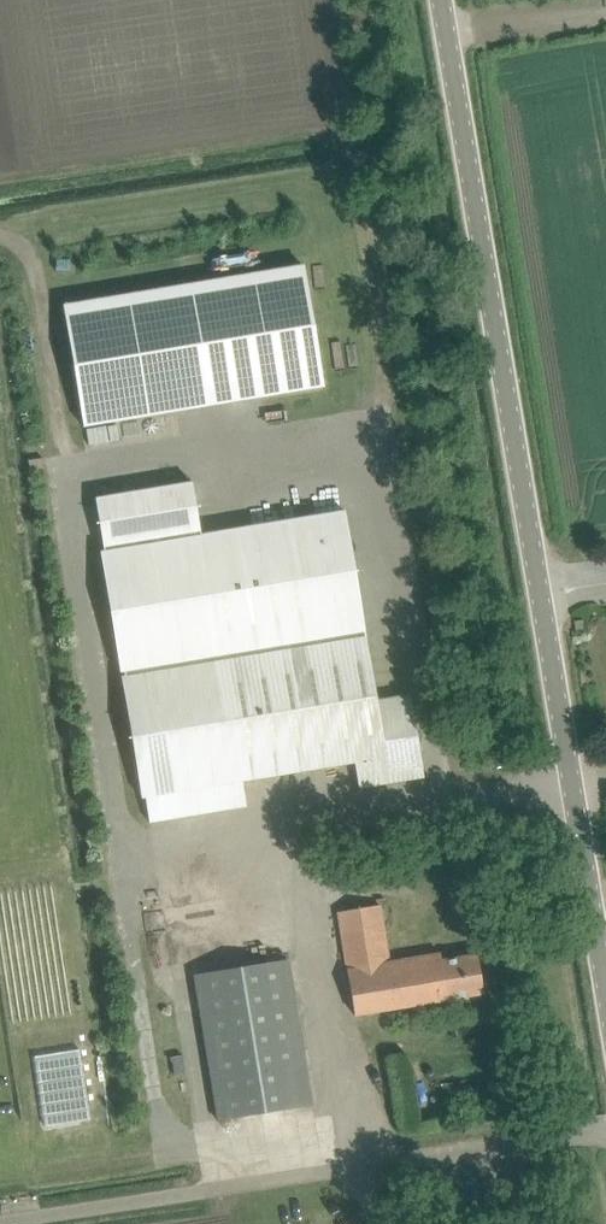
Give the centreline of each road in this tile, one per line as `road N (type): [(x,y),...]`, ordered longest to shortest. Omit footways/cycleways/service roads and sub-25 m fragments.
road 1 (unclassified): [(605,976),(444,0)]
road 2 (unclassified): [(0,1222),(605,1134)]

